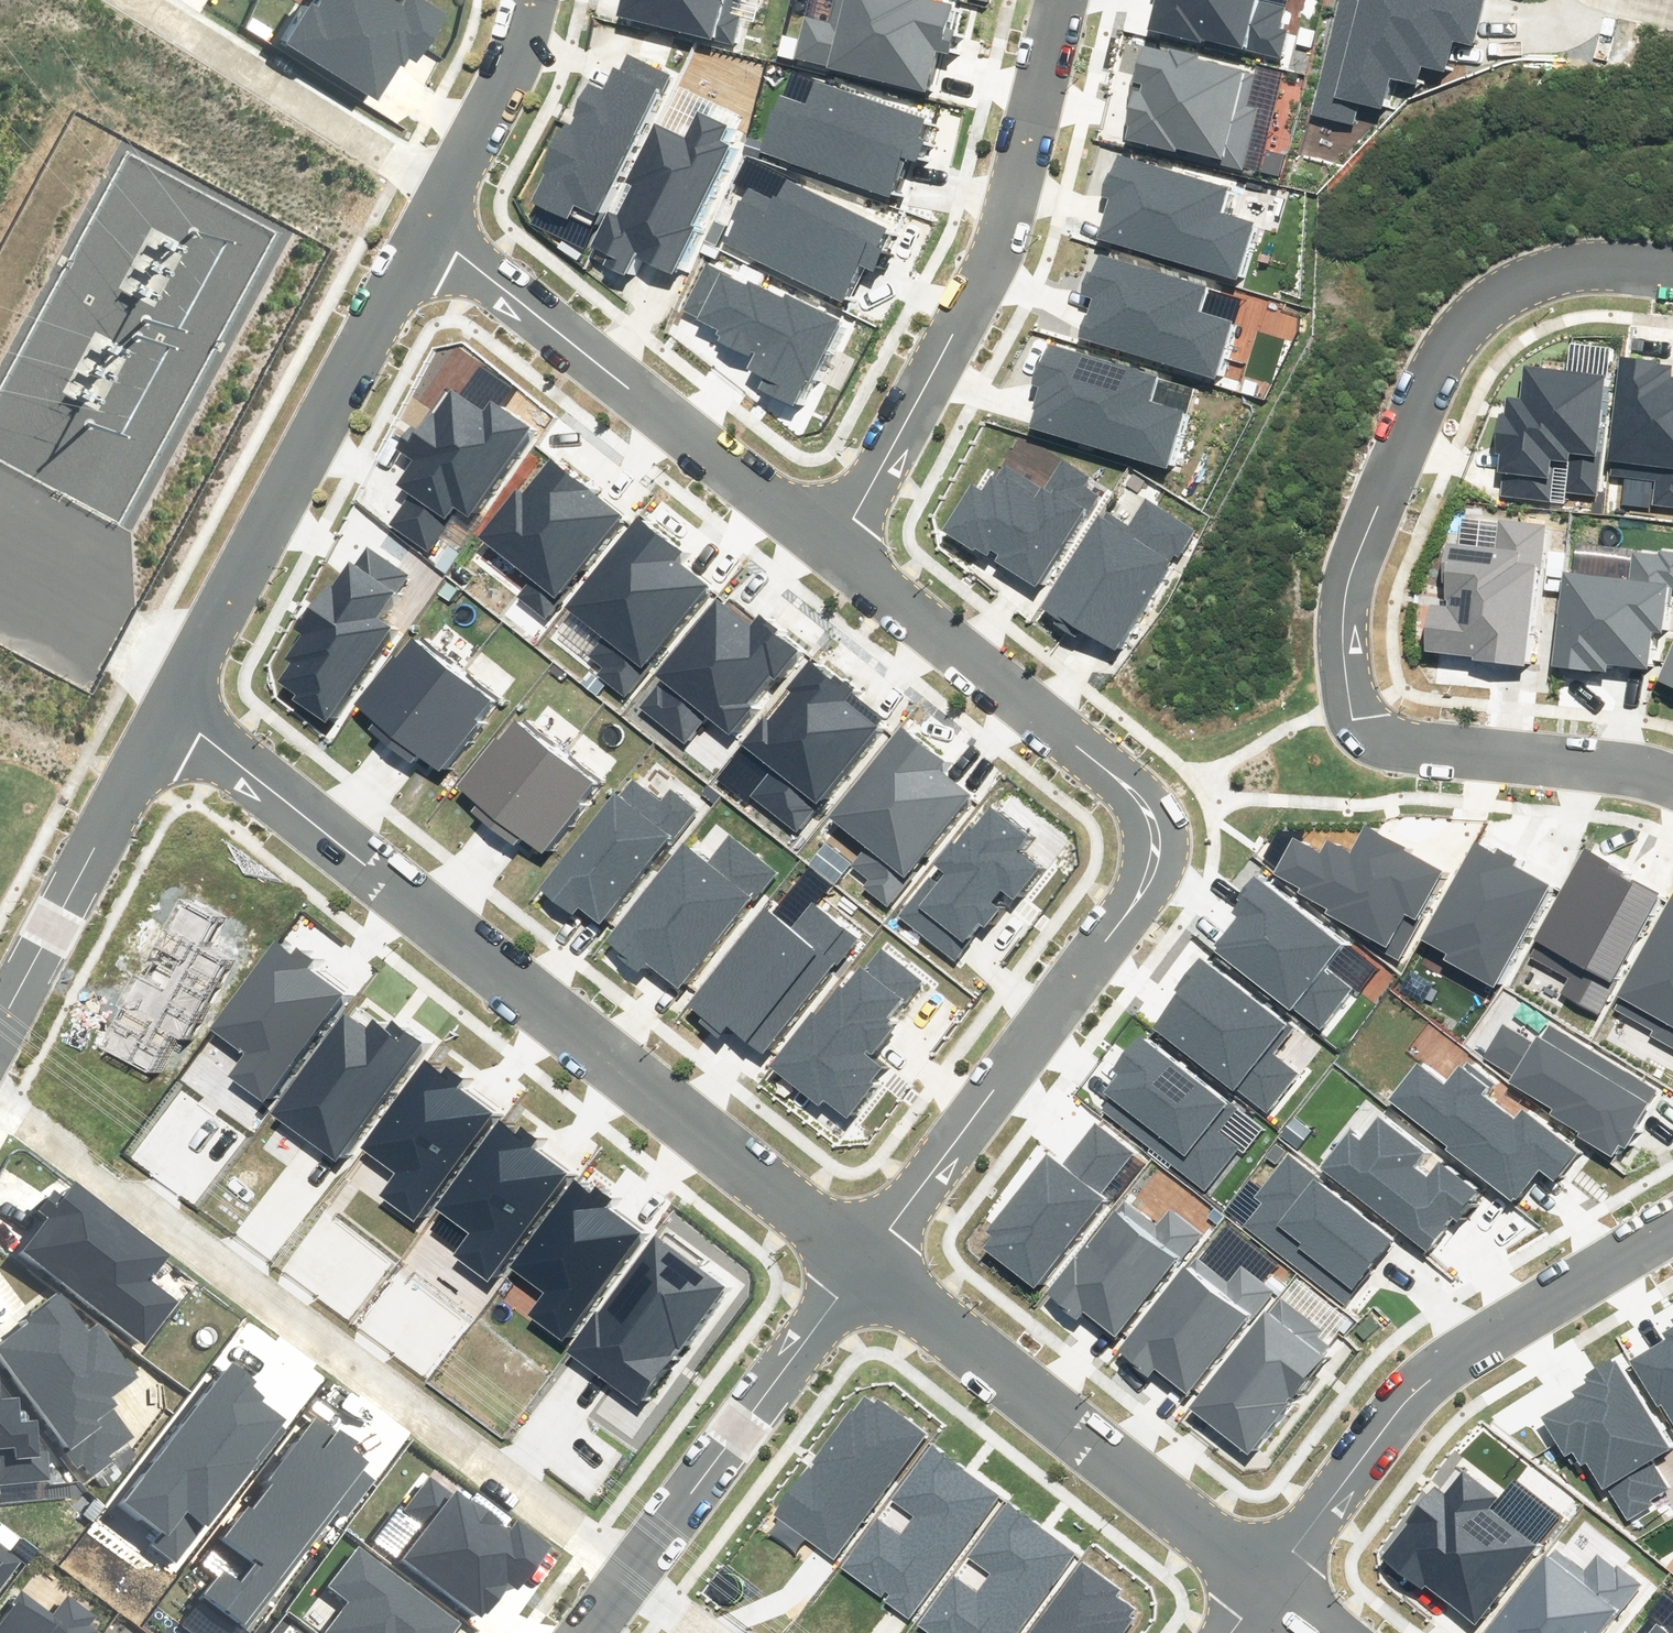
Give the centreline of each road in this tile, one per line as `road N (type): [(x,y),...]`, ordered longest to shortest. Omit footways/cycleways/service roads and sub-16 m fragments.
road 1 (residential): [(1672,788),(1545,757),(1397,744),(1353,720),(1343,622),(1355,561),(1447,332),(1475,298),(1518,275),(1578,261),(1672,274)]
road 2 (residential): [(838,547),(1130,790),(1156,833),(1135,903),(859,1269)]
road 3 (residential): [(168,708),(859,1269)]
road 4 (residential): [(0,1111),(625,1570)]
road 5 (residential): [(838,547),(997,252),(1059,0)]
road 6 (residential): [(1271,1583),(1404,1403),(1555,1293),(1672,1222)]
road 7 (residential): [(168,708),(427,230)]
road 8 (residential): [(427,230),(838,547)]
road 9 (residential): [(859,1269),(1271,1583)]
road 10 (residential): [(859,1269),(625,1570)]
road 11 (residential): [(0,1035),(168,708)]
road 12 (residential): [(147,0),(449,185)]
road 13 (residential): [(449,185),(519,52),(532,0)]

